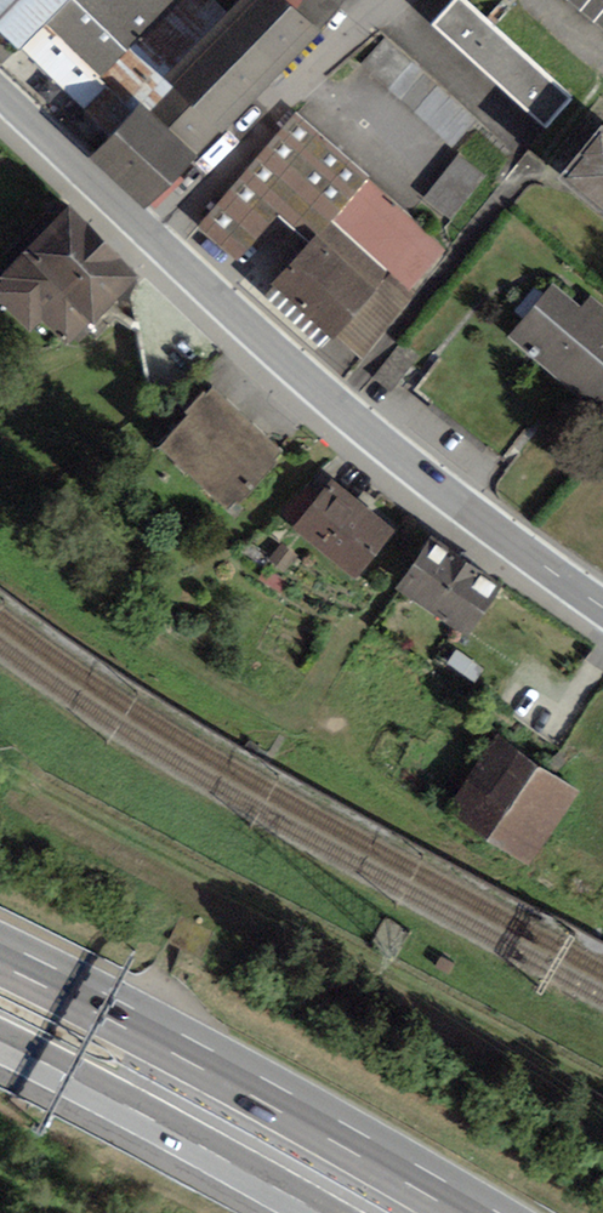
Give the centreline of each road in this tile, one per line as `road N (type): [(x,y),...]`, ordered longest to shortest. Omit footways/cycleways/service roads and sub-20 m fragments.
road 1 (track): [(602,1087),(0,778)]
road 2 (primary): [(602,607),(360,427),(148,237)]
road 3 (motorway): [(477,1212),(0,953)]
road 4 (motorway): [(0,1043),(319,1212)]
road 5 (unclassified): [(148,237),(384,0)]
road 6 (primary): [(148,237),(0,95)]

